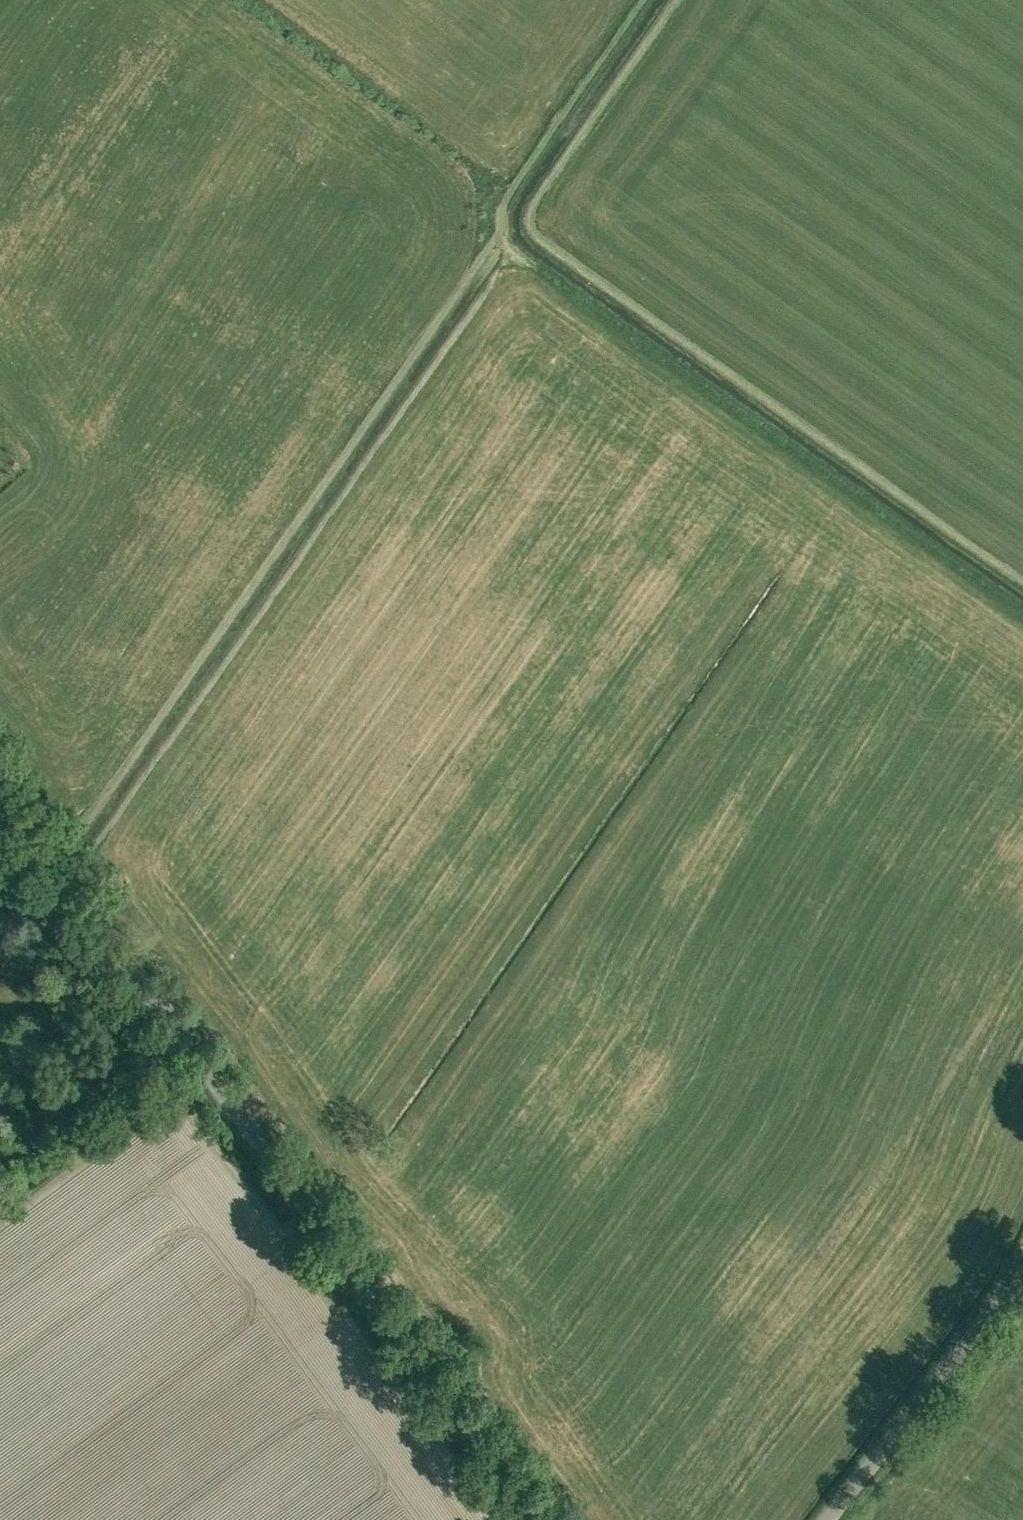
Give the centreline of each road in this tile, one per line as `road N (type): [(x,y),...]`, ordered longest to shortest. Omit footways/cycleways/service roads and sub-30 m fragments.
road 1 (tertiary): [(554,1519),(407,1302),(0,779)]
road 2 (unclassified): [(825,1519),(1022,1262)]

